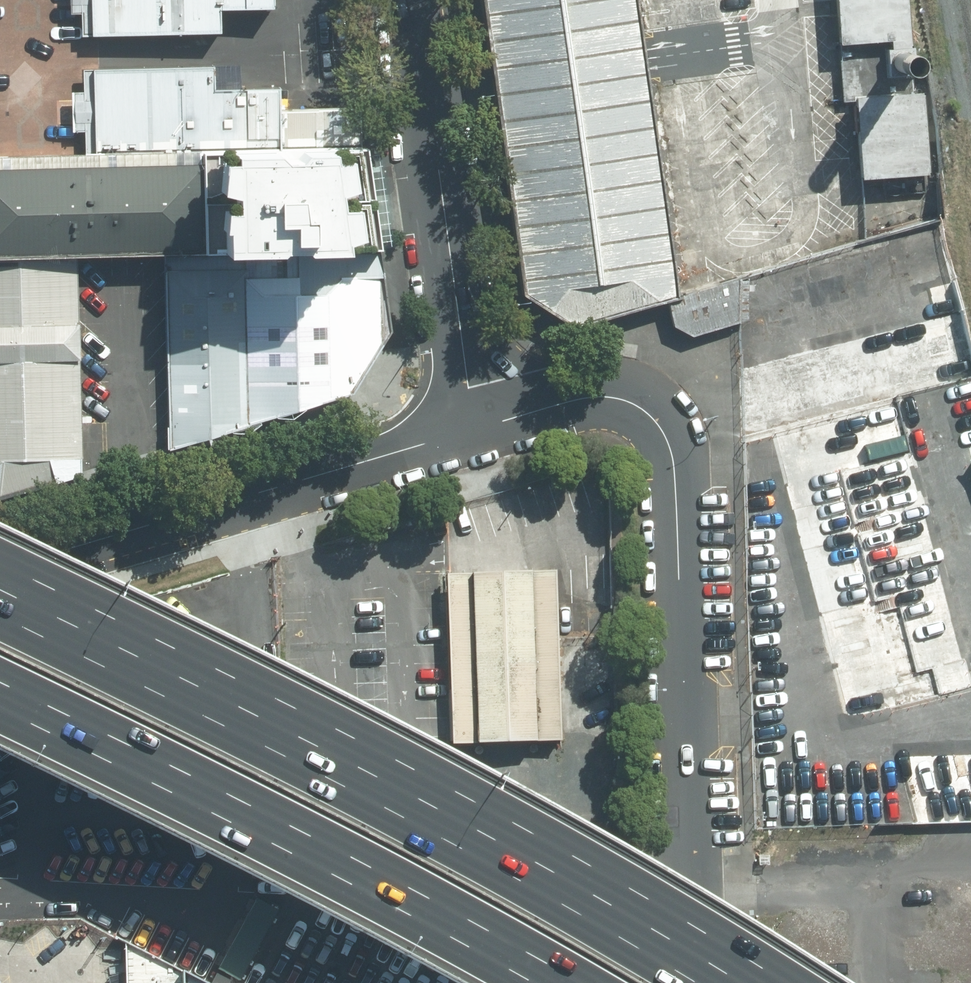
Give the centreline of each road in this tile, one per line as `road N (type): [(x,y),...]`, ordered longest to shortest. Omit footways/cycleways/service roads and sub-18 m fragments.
road 1 (motorway): [(0,601),(301,750),(722,982)]
road 2 (residential): [(690,982),(671,447),(650,414),(619,398),(580,398),(480,427)]
road 3 (motorway): [(611,982),(498,917),(0,667)]
road 4 (residential): [(480,427),(0,566)]
road 5 (residential): [(403,0),(480,427)]

